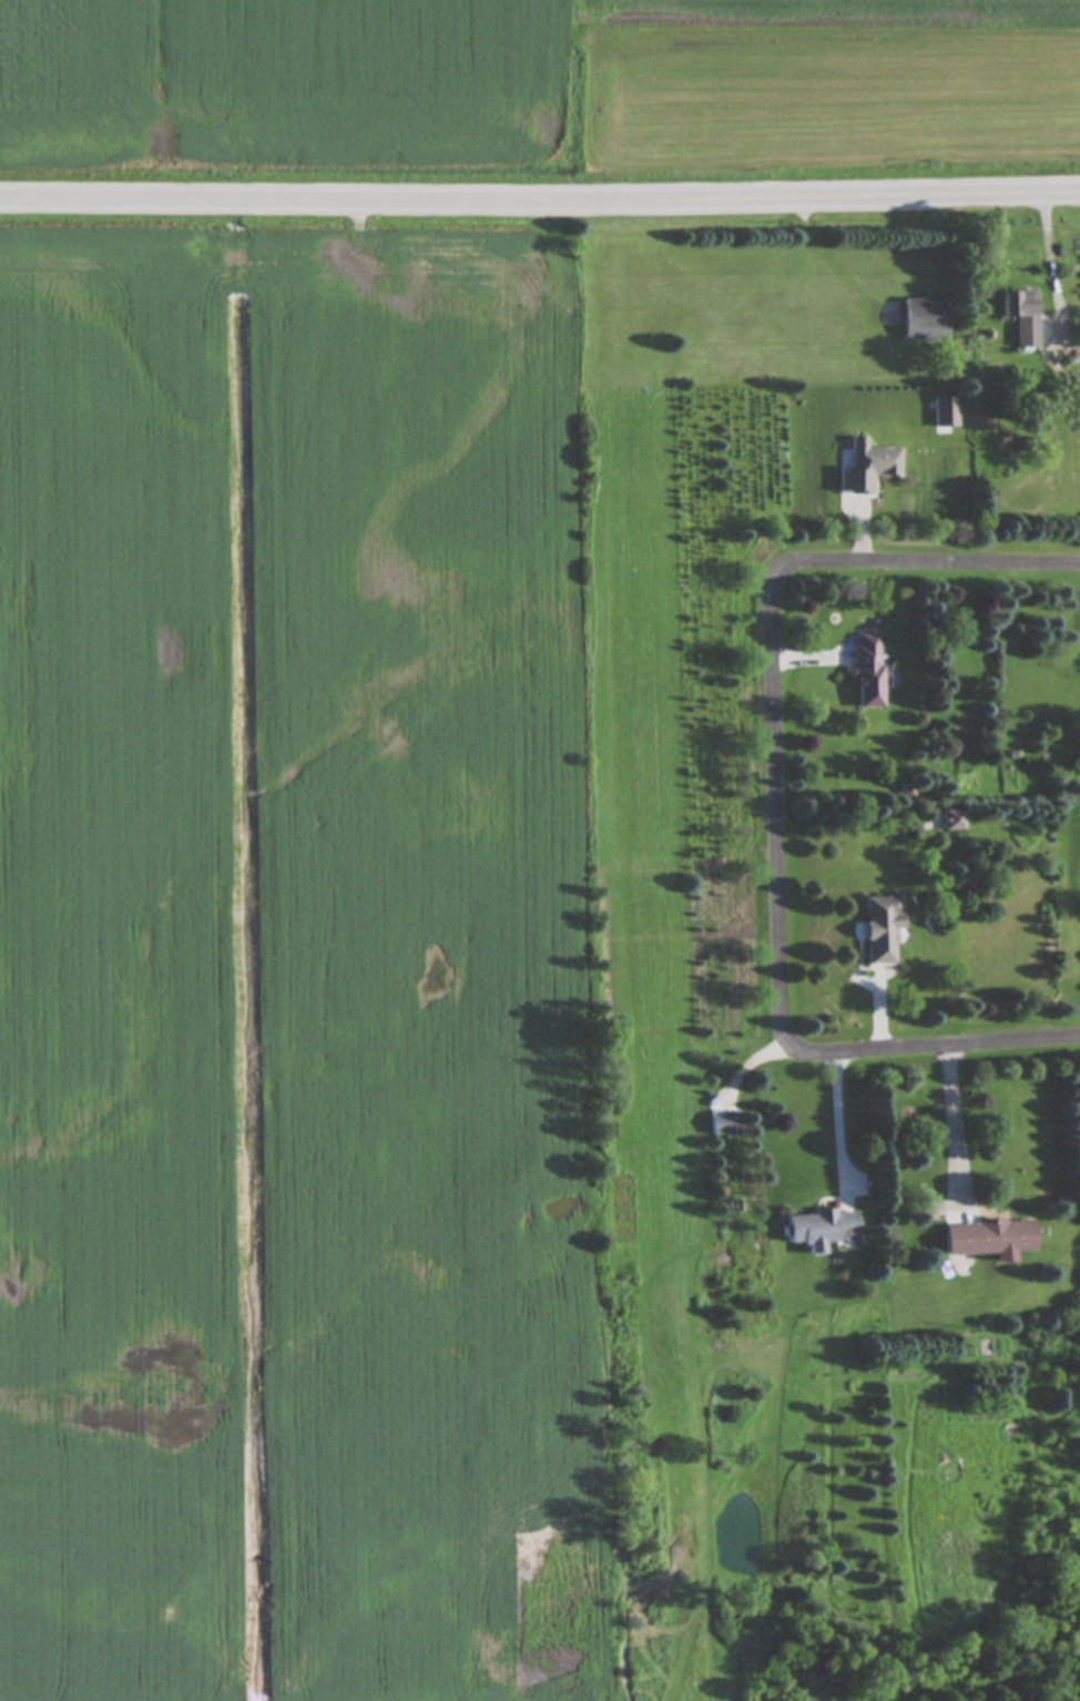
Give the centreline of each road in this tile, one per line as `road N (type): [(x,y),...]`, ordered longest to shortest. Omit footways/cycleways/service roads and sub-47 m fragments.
road 1 (secondary): [(1079,194),(0,196)]
road 2 (residential): [(1079,563),(796,561),(771,585),(780,1029),(787,1047),(833,1051),(1079,1032)]

